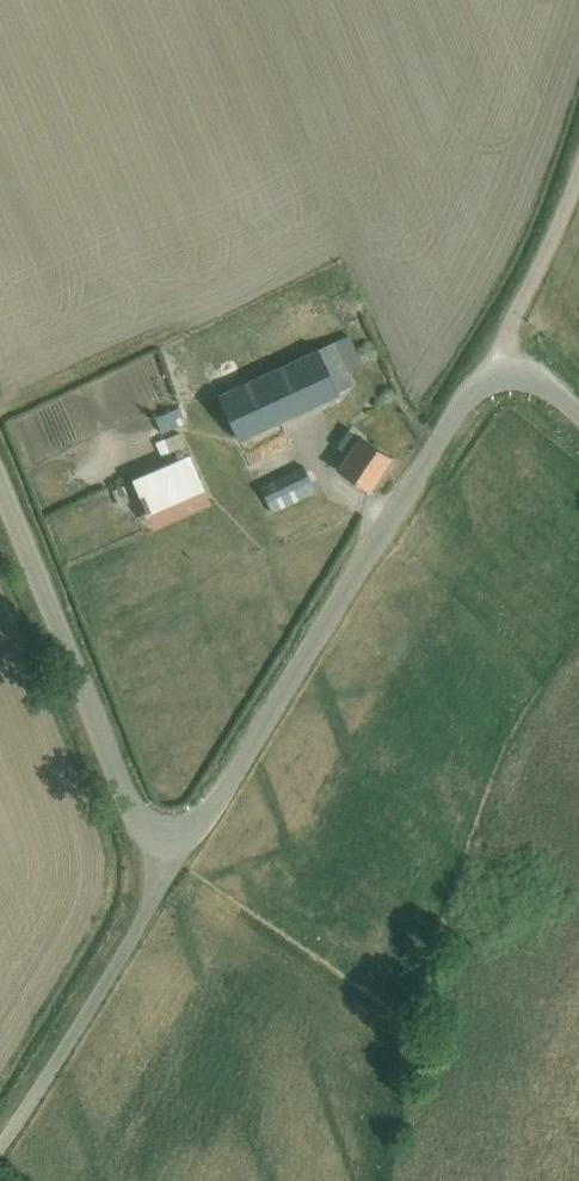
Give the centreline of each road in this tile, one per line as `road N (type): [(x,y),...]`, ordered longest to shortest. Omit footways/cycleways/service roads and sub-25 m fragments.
road 1 (unclassified): [(168,837),(195,828),(208,812),(401,500),(478,385),(498,375)]
road 2 (unclassified): [(168,837),(128,799),(0,484)]
road 3 (unclassified): [(0,1150),(153,902),(168,837)]
road 4 (track): [(498,375),(511,324),(578,176)]

